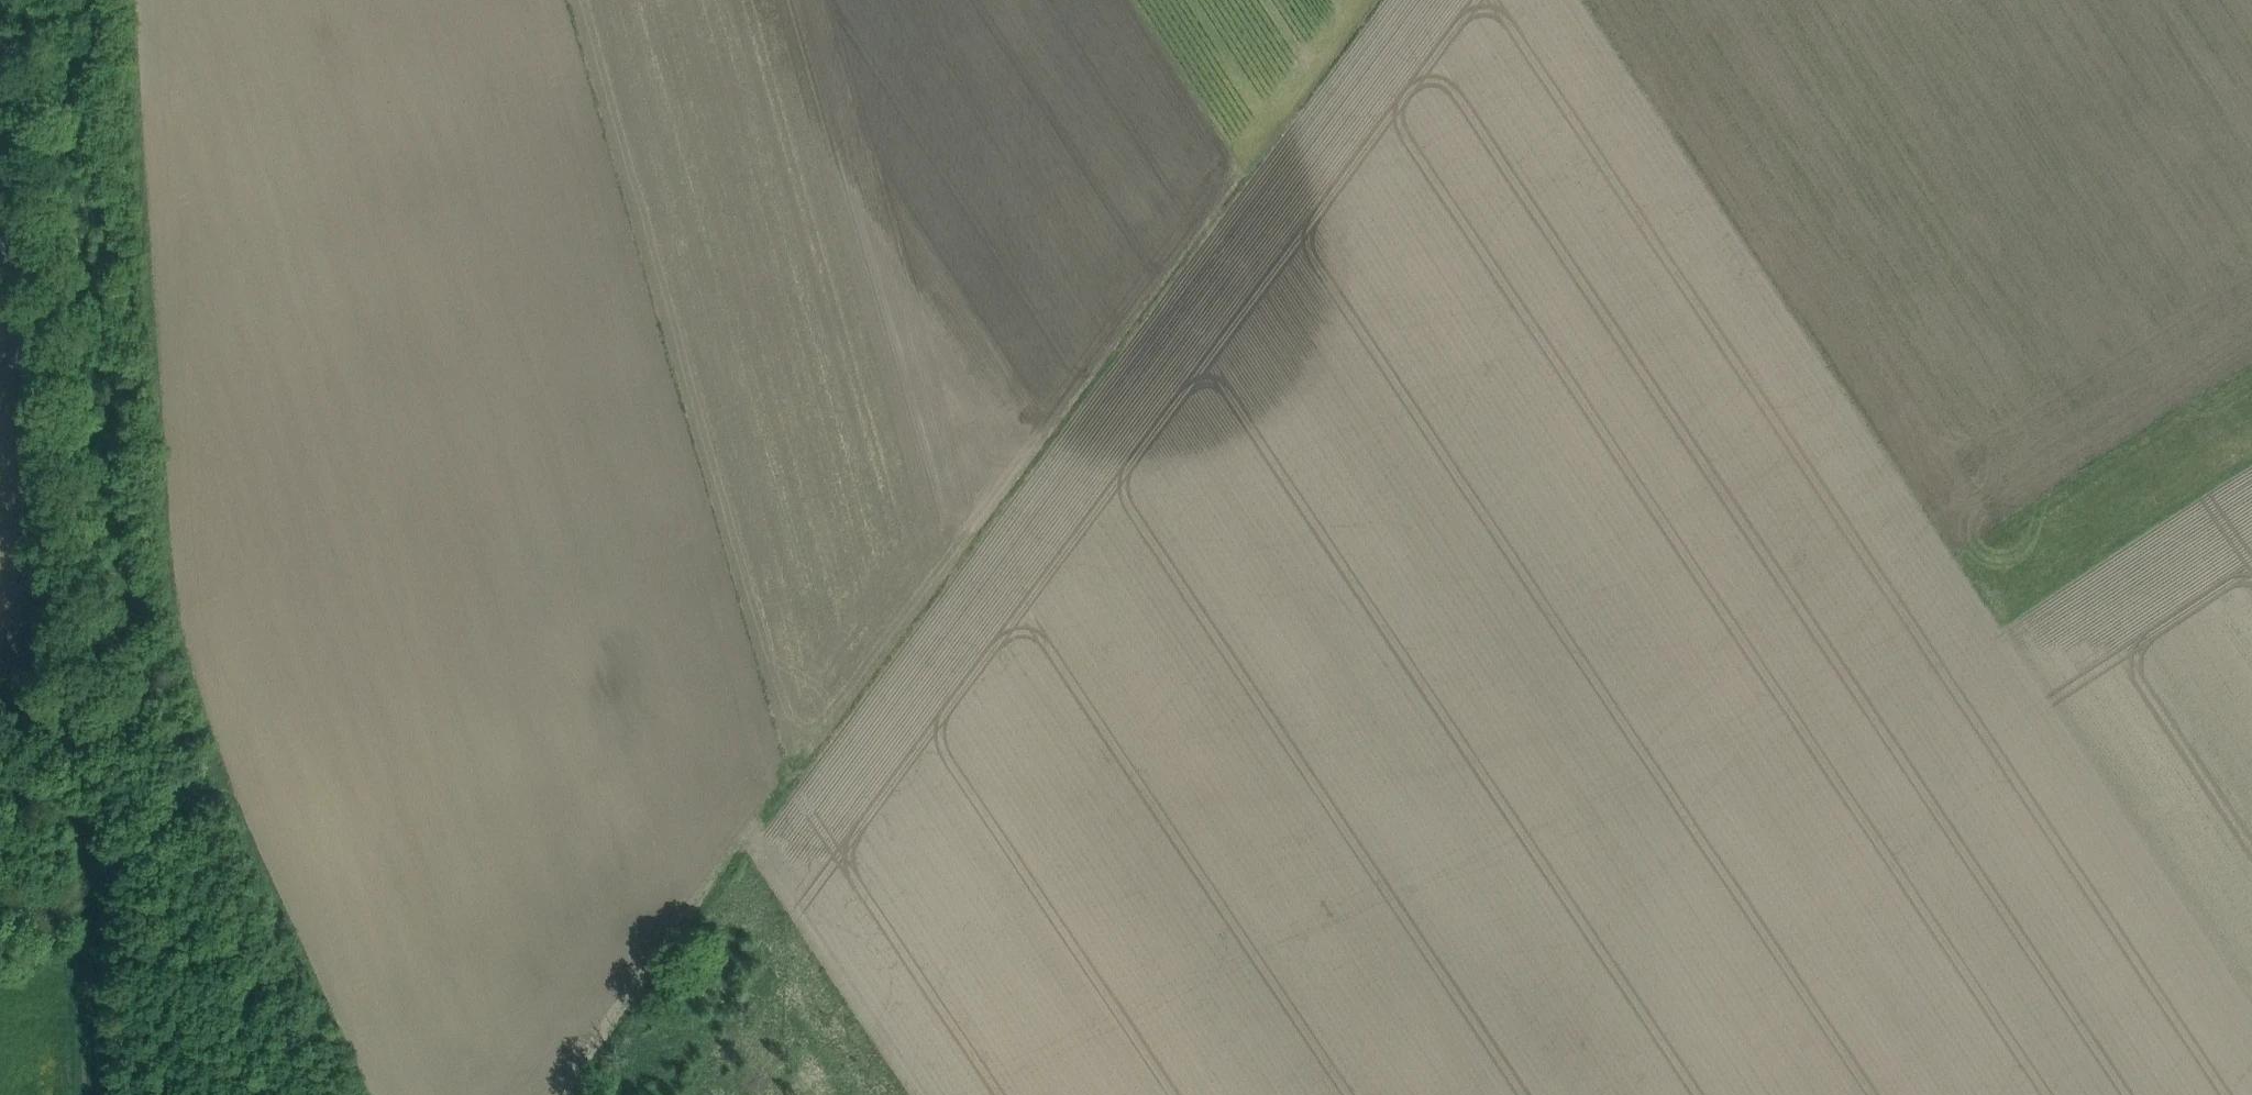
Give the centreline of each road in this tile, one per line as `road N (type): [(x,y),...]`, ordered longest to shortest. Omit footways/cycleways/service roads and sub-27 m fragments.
road 1 (track): [(360,1094),(222,828),(188,655),(150,267),(135,0)]
road 2 (track): [(567,1094),(990,530)]

